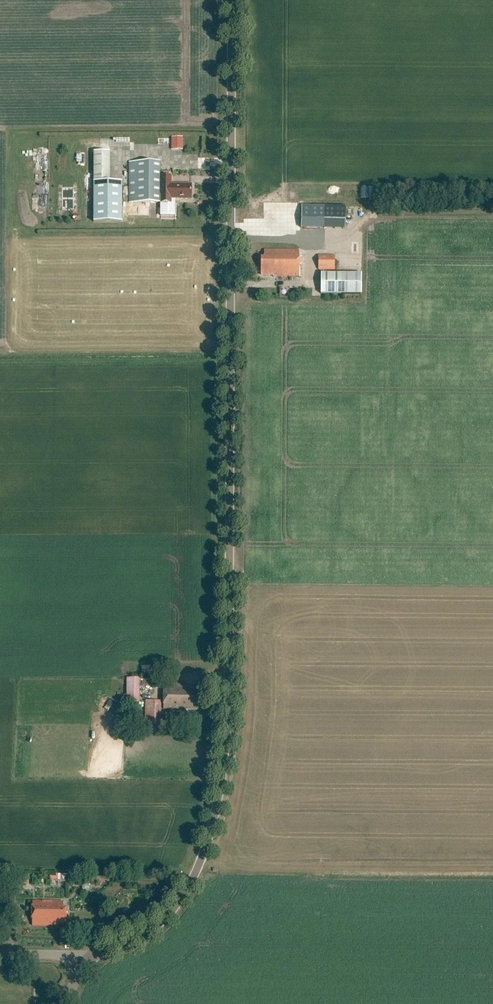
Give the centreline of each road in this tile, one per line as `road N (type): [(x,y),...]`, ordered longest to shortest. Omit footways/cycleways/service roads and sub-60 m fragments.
road 1 (unclassified): [(80,962),(145,935),(187,890),(226,762),(232,0)]

